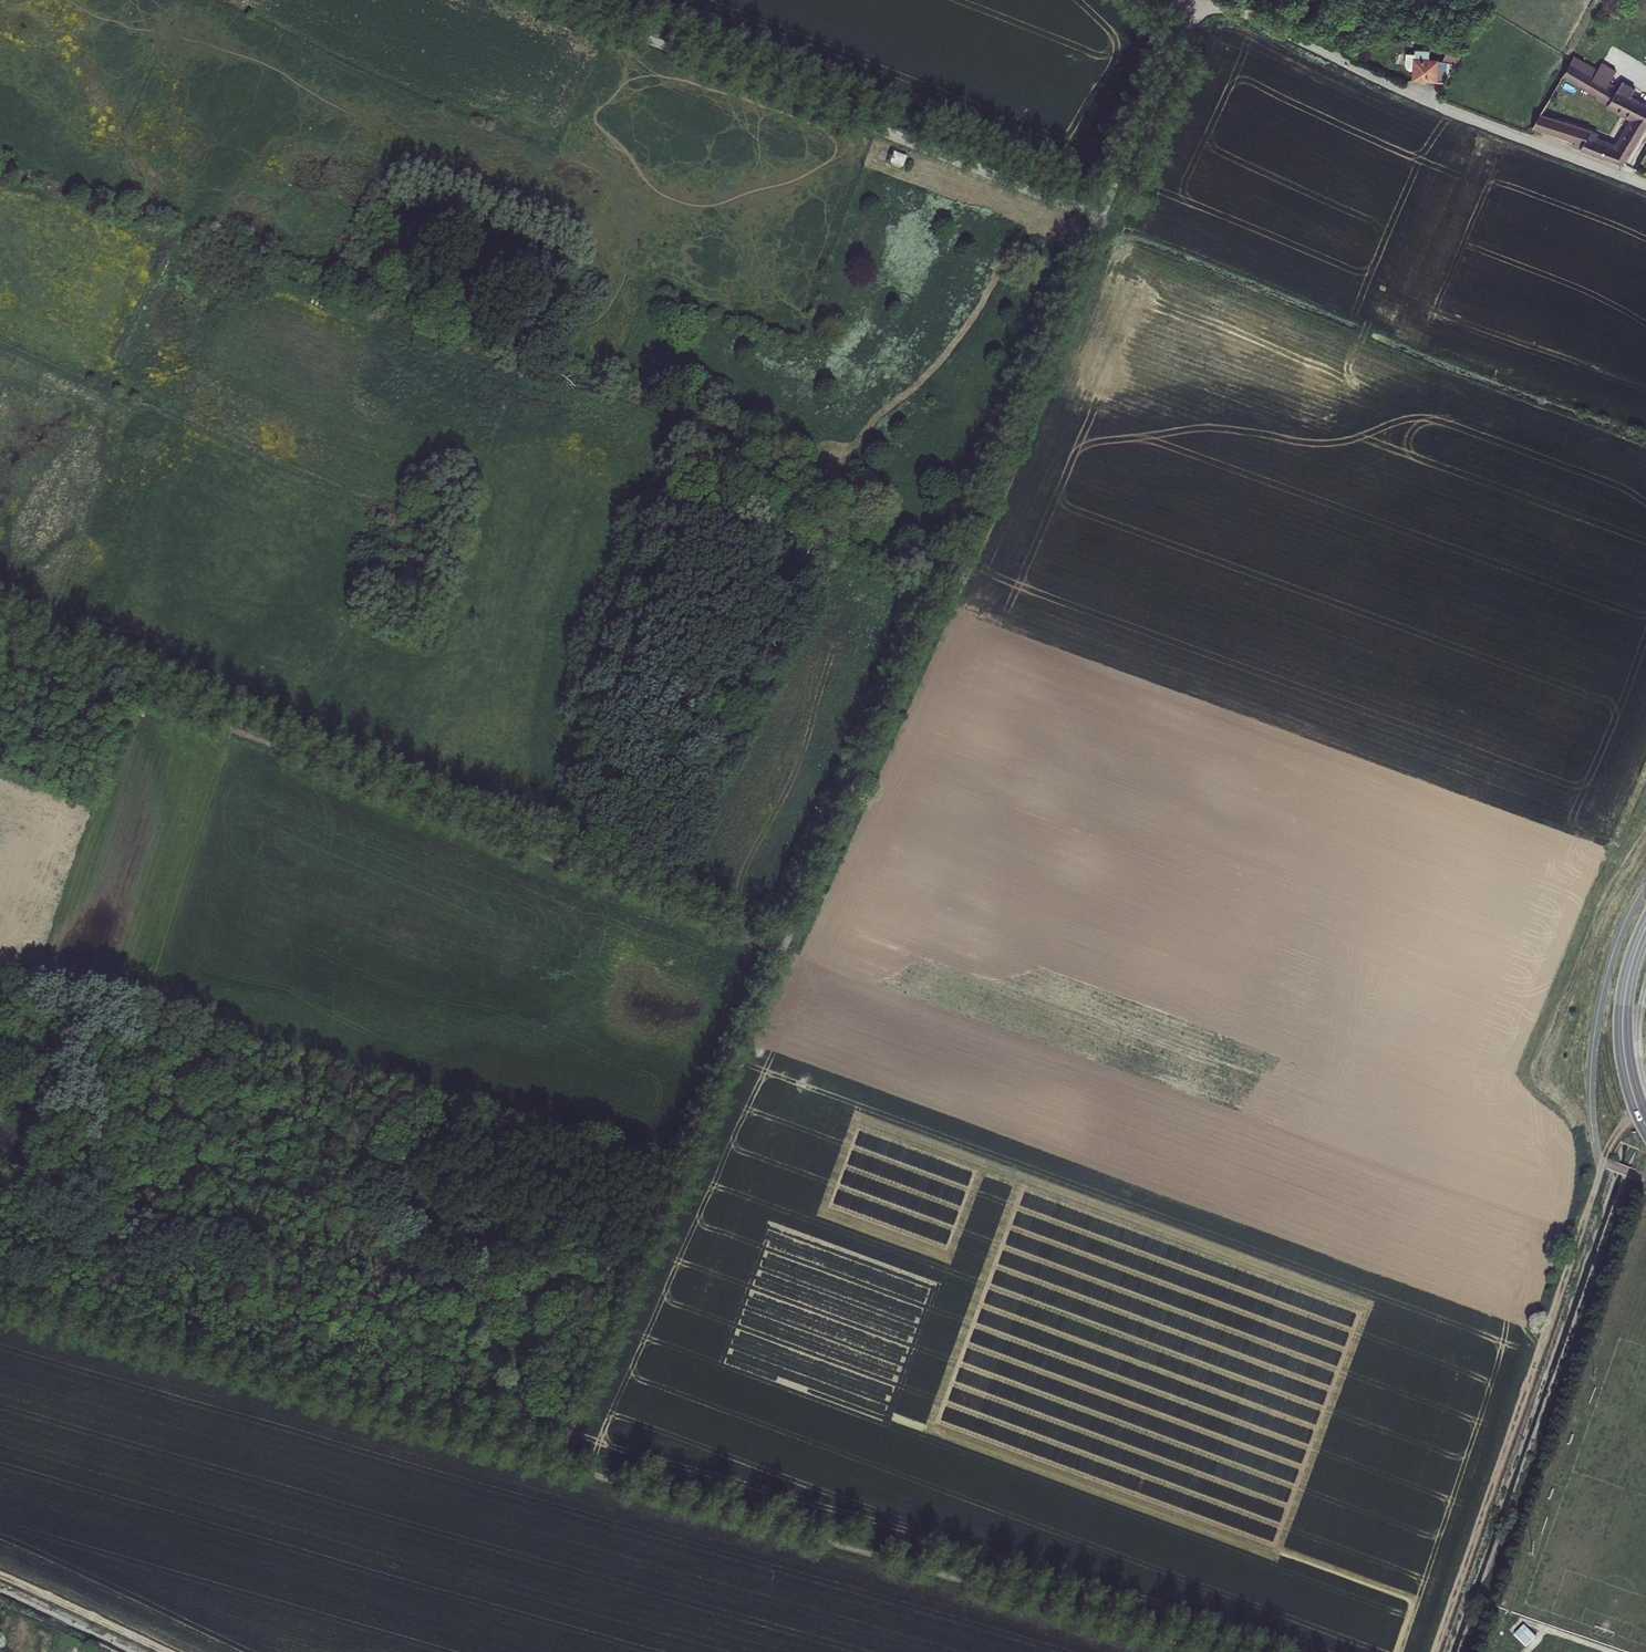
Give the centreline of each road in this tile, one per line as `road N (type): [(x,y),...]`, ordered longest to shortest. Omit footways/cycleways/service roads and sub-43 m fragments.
road 1 (unclassified): [(546,0),(1102,217),(1190,9),(1211,7),(1237,10),(1423,100),(1645,186)]
road 2 (track): [(1432,1651),(1601,1163)]
road 3 (secondary): [(1645,1125),(1623,1033),(1628,975),(1645,926)]
road 4 (track): [(0,1575),(166,1651)]

